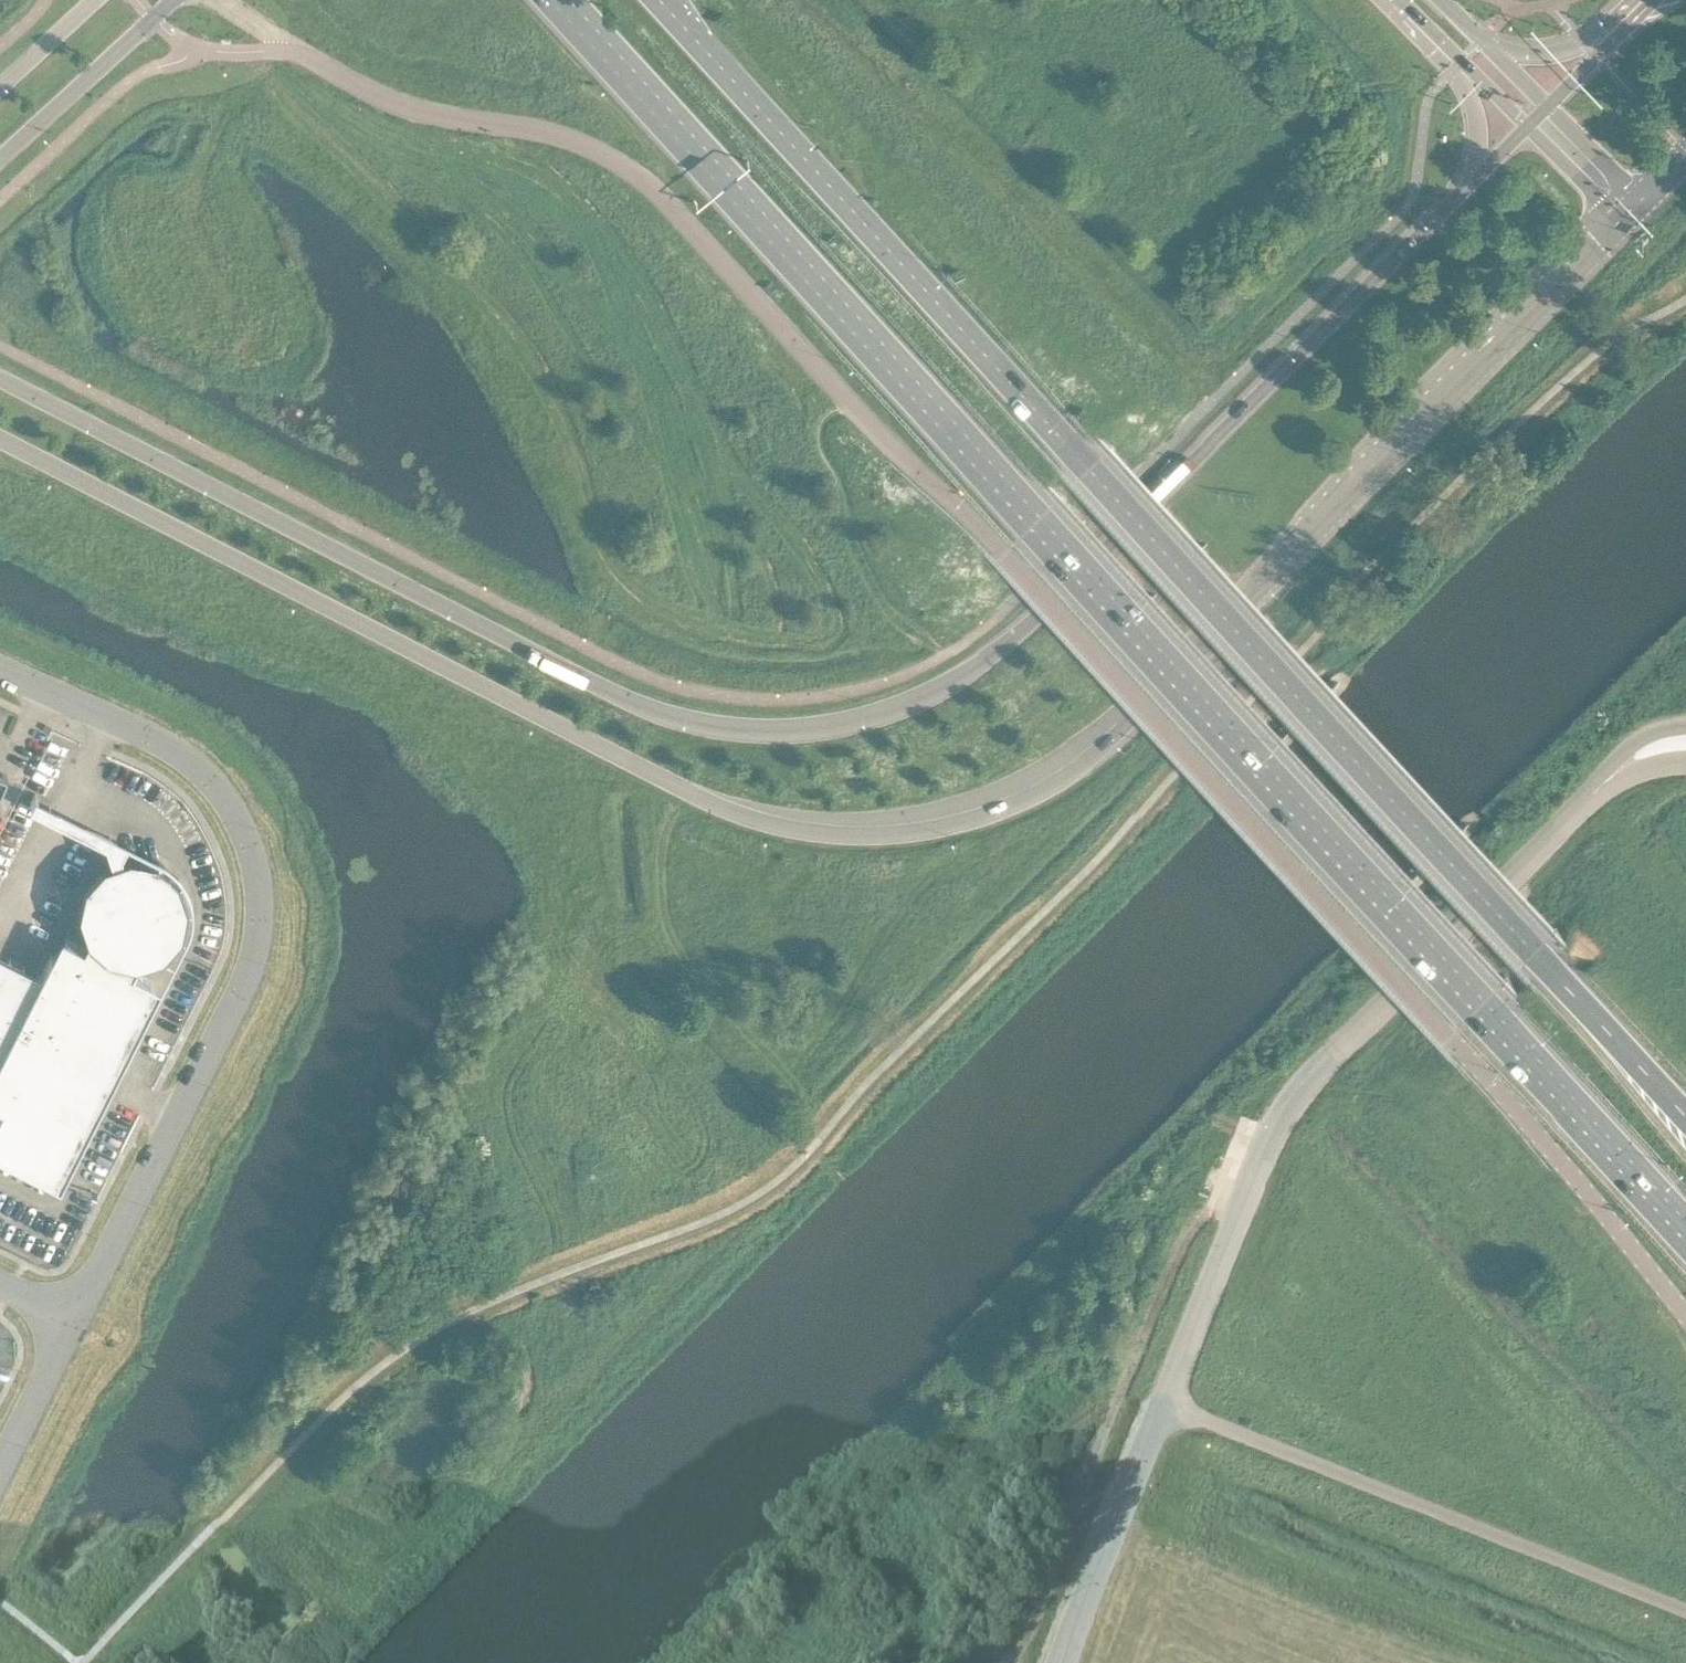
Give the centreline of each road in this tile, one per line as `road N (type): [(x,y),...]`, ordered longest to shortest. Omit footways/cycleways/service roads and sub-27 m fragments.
road 1 (unclassified): [(1685,1318),(1516,1112),(1002,550),(863,420),(653,189),(606,157),(551,133),(398,105),(285,50),(215,0)]
road 2 (primary): [(0,440),(733,813),(812,832),(932,831),(1024,801),(1091,756),(1623,224)]
road 3 (primary): [(1470,179),(1019,631),(902,706),(817,729),(705,726),(635,706),(0,378)]
road 4 (primary): [(565,0),(1685,1227)]
road 5 (primary): [(1685,1116),(665,0)]
road 6 (unclassified): [(70,1318),(244,980),(257,931),(257,880),(233,812),(187,759),(0,670)]
road 7 (tertiary): [(1603,783),(1296,1089),(1268,1137),(1164,1405)]
road 8 (unclassified): [(1685,1610),(1164,1405)]
road 9 (track): [(1239,1213),(1209,1212),(1182,1246),(1068,1523)]
road 10 (tertiary): [(1164,1405),(1059,1662)]
road 11 (primary): [(0,158),(174,0)]
road 12 (unclassified): [(0,1460),(70,1318)]
road 13 (primary): [(1645,203),(1547,106)]
road 14 (primary): [(1527,127),(1623,224)]
road 15 (primary): [(94,0),(0,86)]

